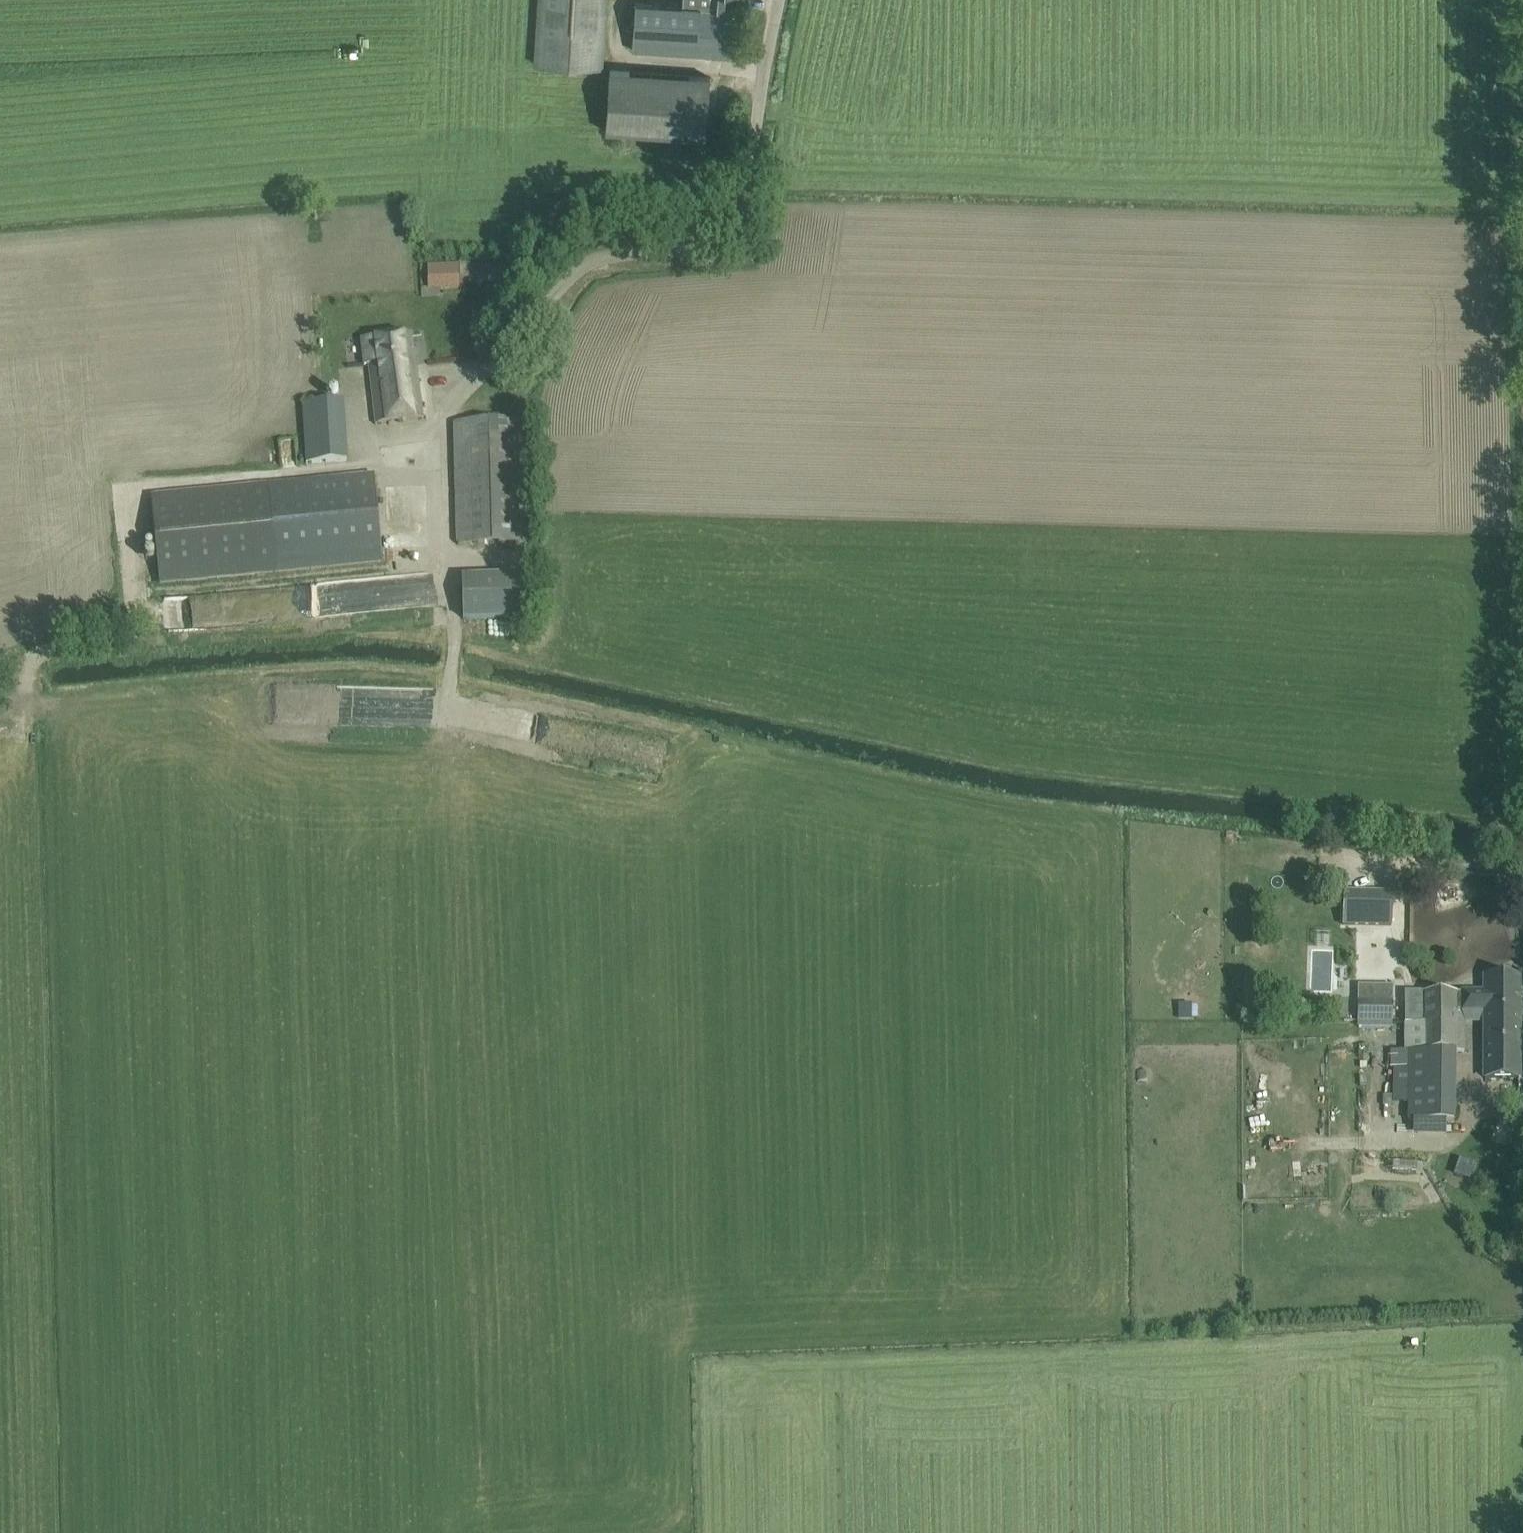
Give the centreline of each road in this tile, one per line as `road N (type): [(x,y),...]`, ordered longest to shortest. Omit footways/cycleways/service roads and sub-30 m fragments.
road 1 (unclassified): [(468,384),(570,277),(603,259),(703,250),(725,237),(777,0)]

